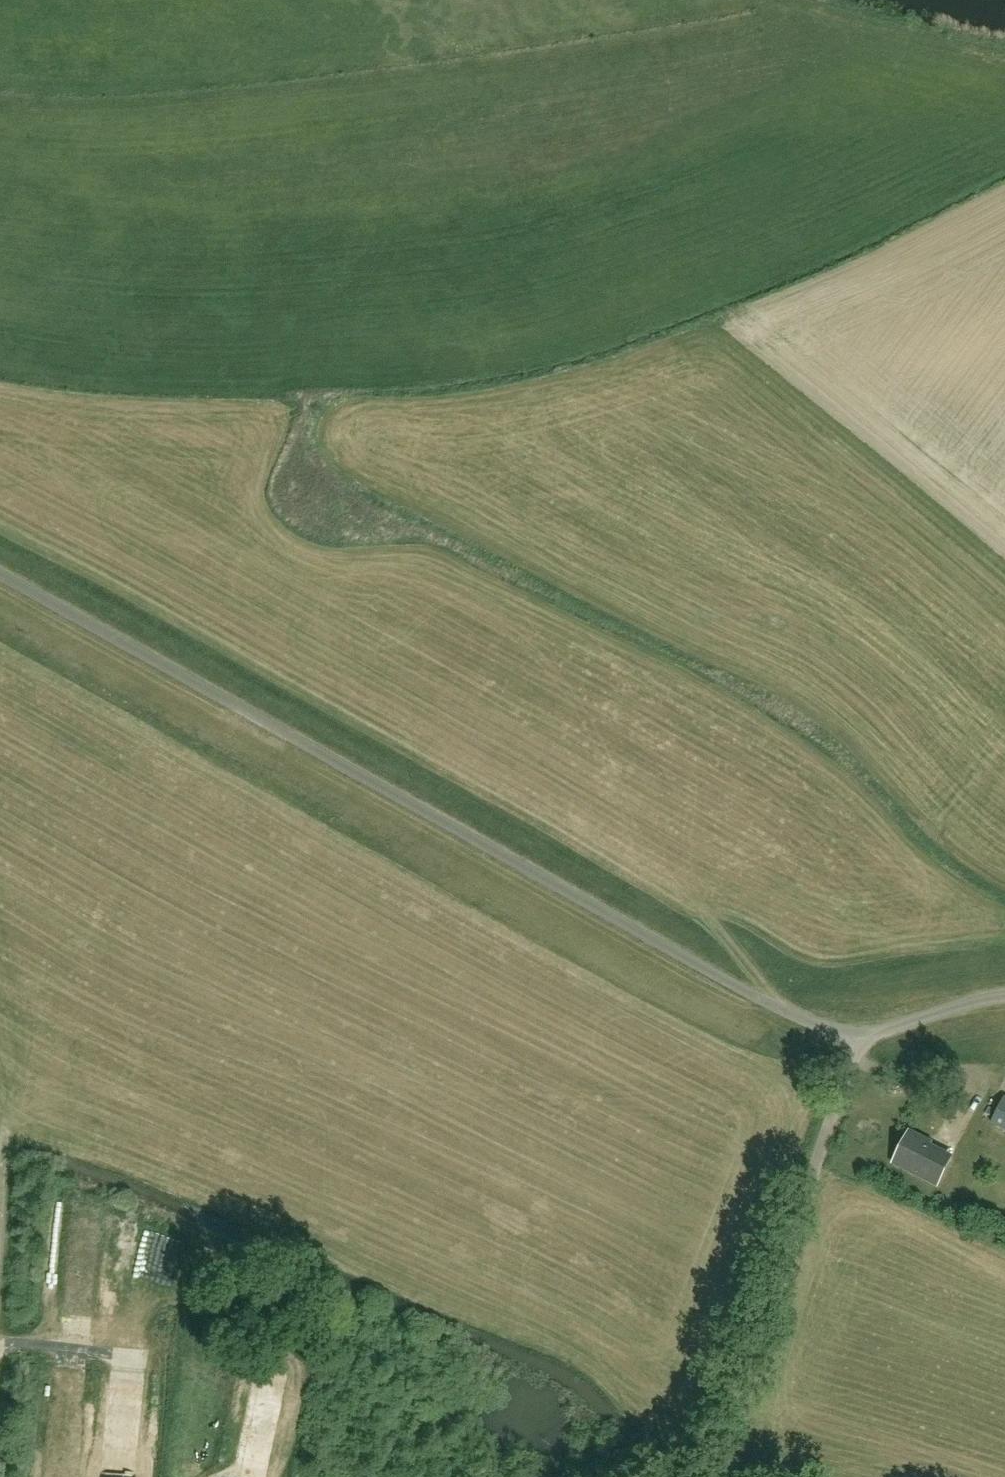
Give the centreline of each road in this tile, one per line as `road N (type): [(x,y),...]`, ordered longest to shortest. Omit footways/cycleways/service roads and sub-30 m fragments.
road 1 (unclassified): [(1004,997),(880,1032),(798,1018),(0,575)]

